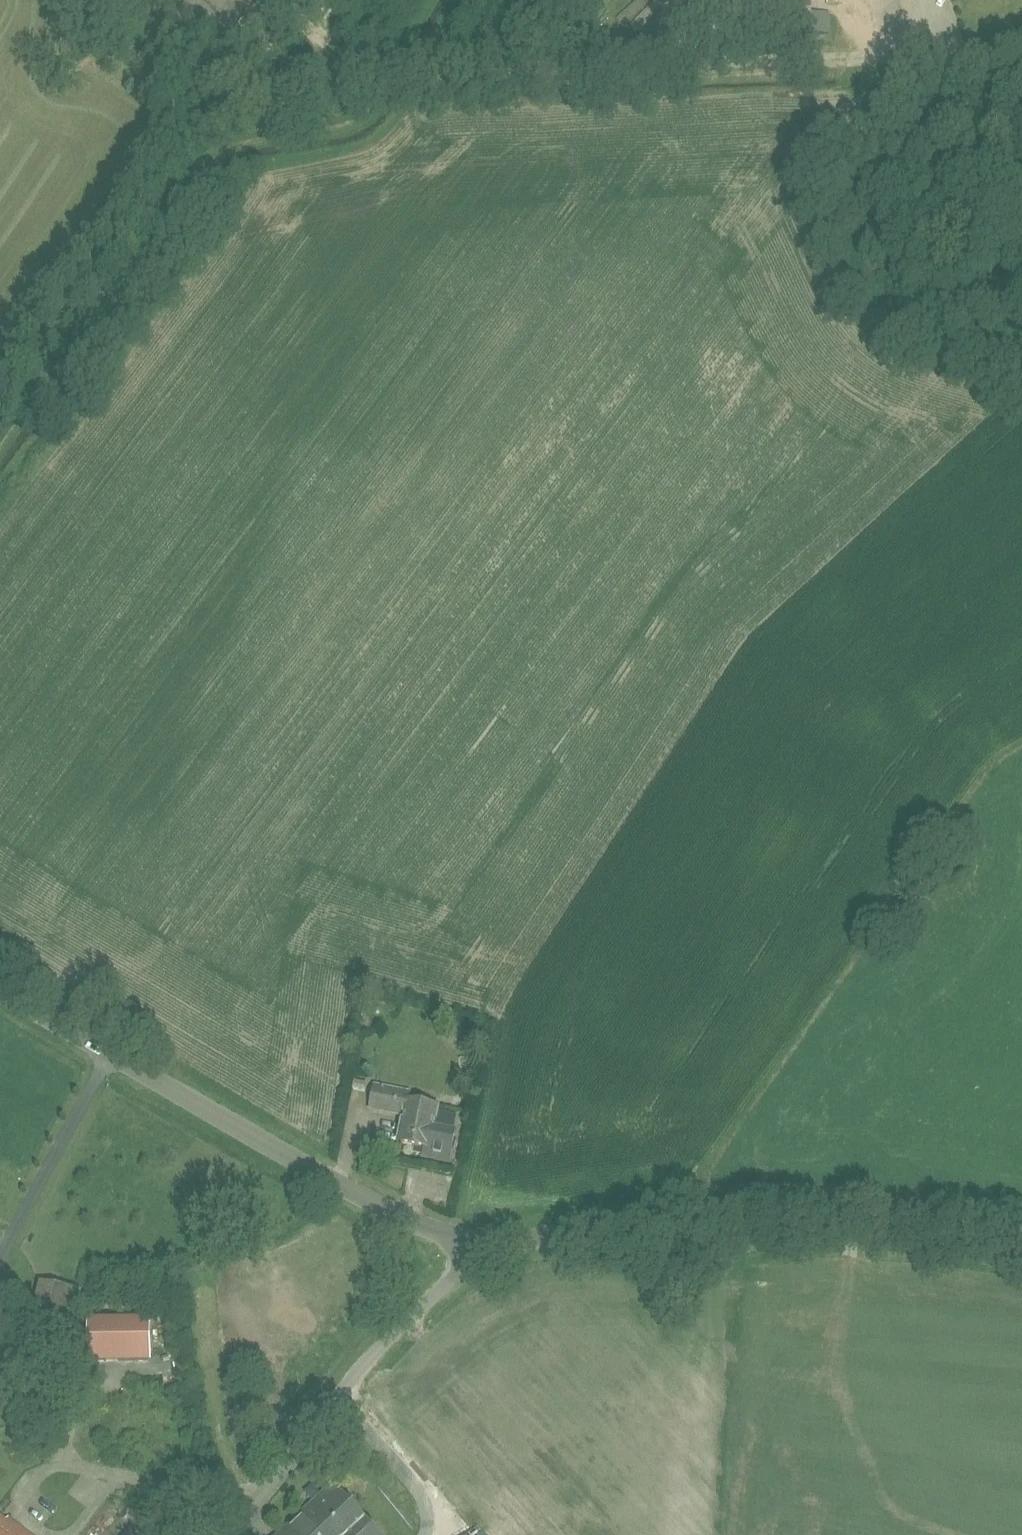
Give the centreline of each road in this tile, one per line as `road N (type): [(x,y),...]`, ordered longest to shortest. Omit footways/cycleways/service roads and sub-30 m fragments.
road 1 (unclassified): [(484,1247),(390,1211),(0,981)]
road 2 (track): [(302,62),(338,80),(433,82),(841,58)]
road 3 (unclassified): [(1021,1230),(806,1208),(704,1208),(484,1247)]
road 4 (unclassified): [(232,1534),(382,1344),(484,1247)]
road 5 (unclassified): [(841,58),(1021,52)]

